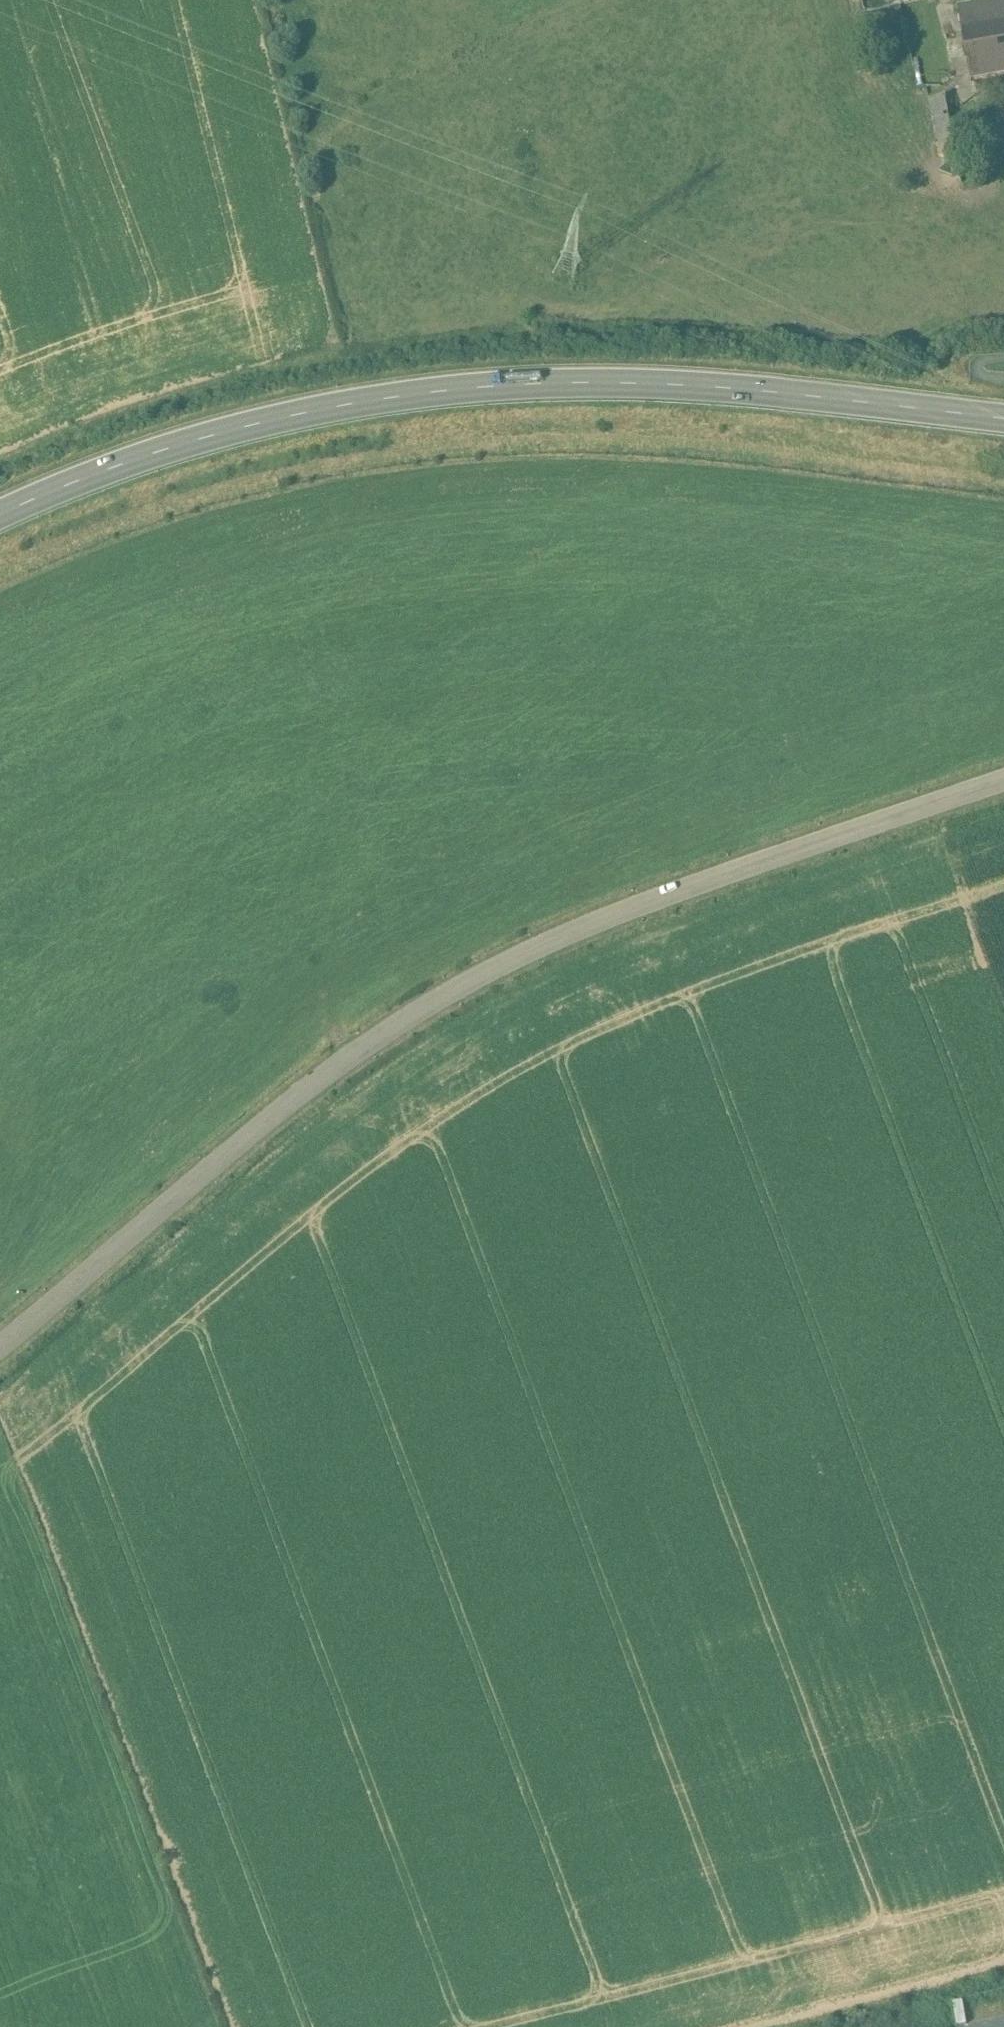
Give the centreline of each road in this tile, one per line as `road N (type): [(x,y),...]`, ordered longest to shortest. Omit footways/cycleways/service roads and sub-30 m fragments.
road 1 (unclassified): [(1003,783),(590,926),(399,1026),(0,1346)]
road 2 (secondary): [(0,519),(83,483),(284,424),(528,391),(727,396),(1003,431)]

